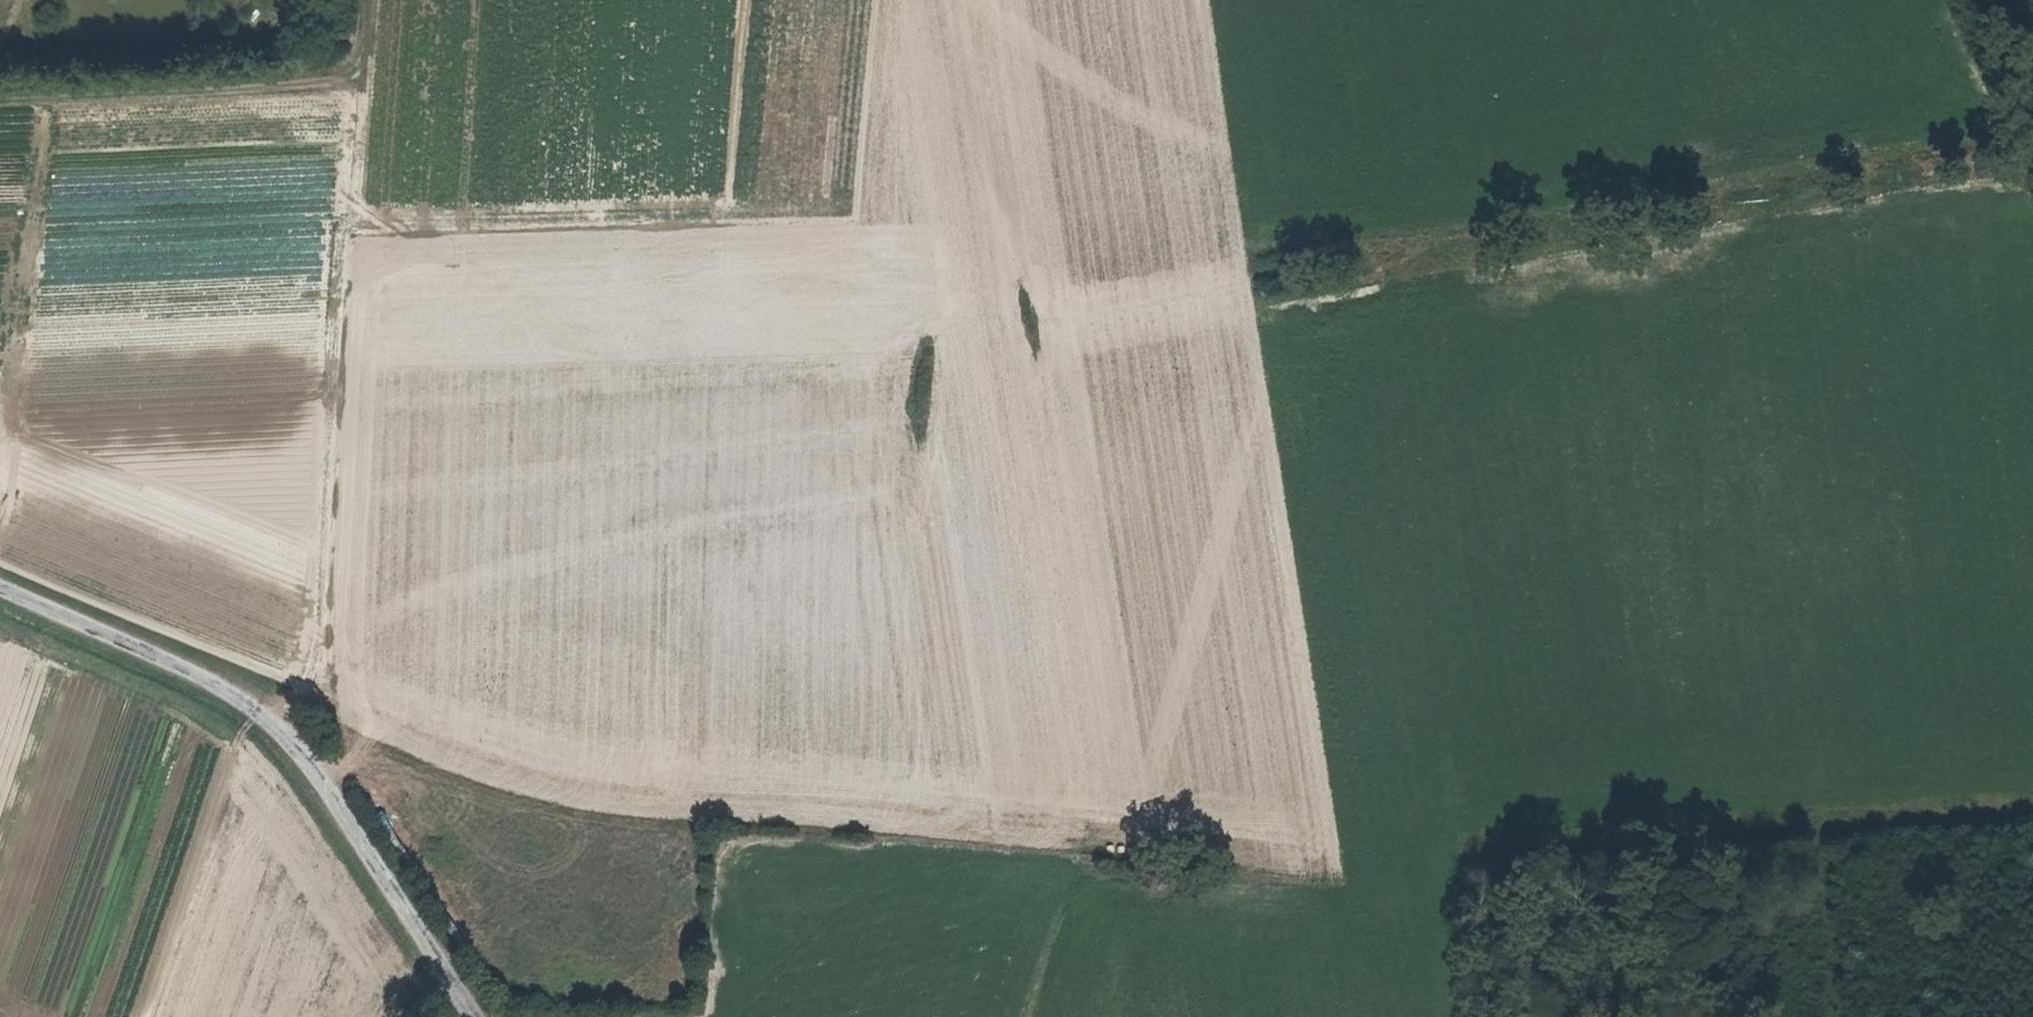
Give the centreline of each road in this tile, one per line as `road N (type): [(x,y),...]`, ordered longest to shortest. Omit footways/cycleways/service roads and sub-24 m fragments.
road 1 (unclassified): [(0,592),(214,687),(266,719),(472,1016)]
road 2 (track): [(0,101),(363,79),(369,0)]

